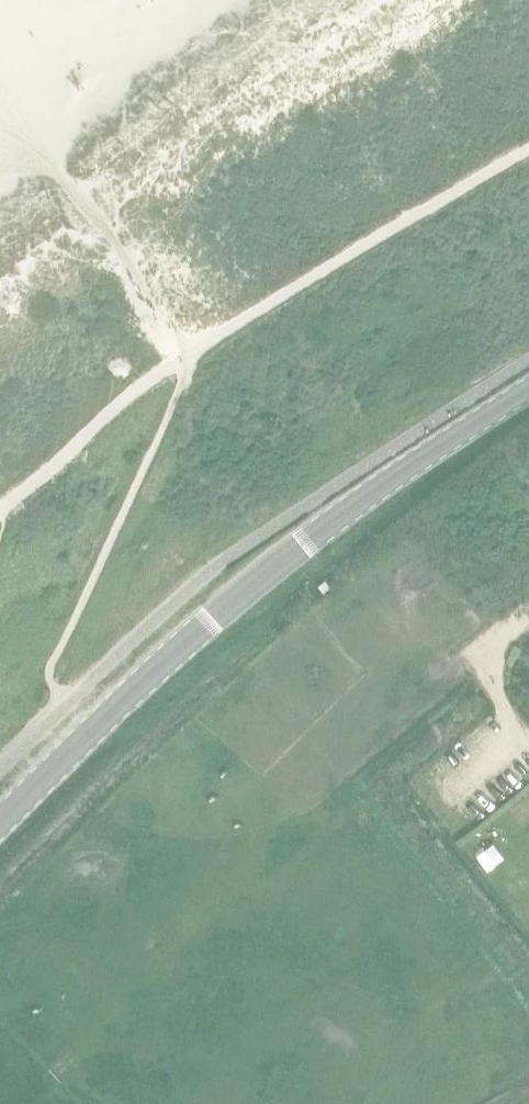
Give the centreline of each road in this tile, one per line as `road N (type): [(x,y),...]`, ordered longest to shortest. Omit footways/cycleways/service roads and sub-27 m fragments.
road 1 (secondary): [(0,819),(255,578),(528,385)]

